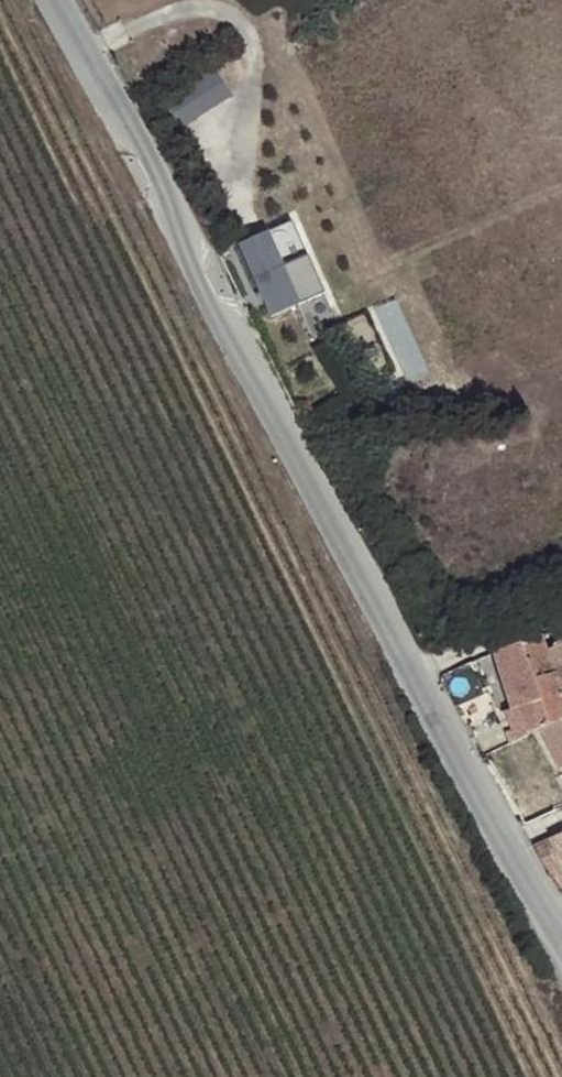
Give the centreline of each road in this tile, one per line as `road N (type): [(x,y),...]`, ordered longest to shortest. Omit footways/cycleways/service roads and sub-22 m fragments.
road 1 (unclassified): [(561,935),(242,349),(208,300),(157,179),(53,0)]

